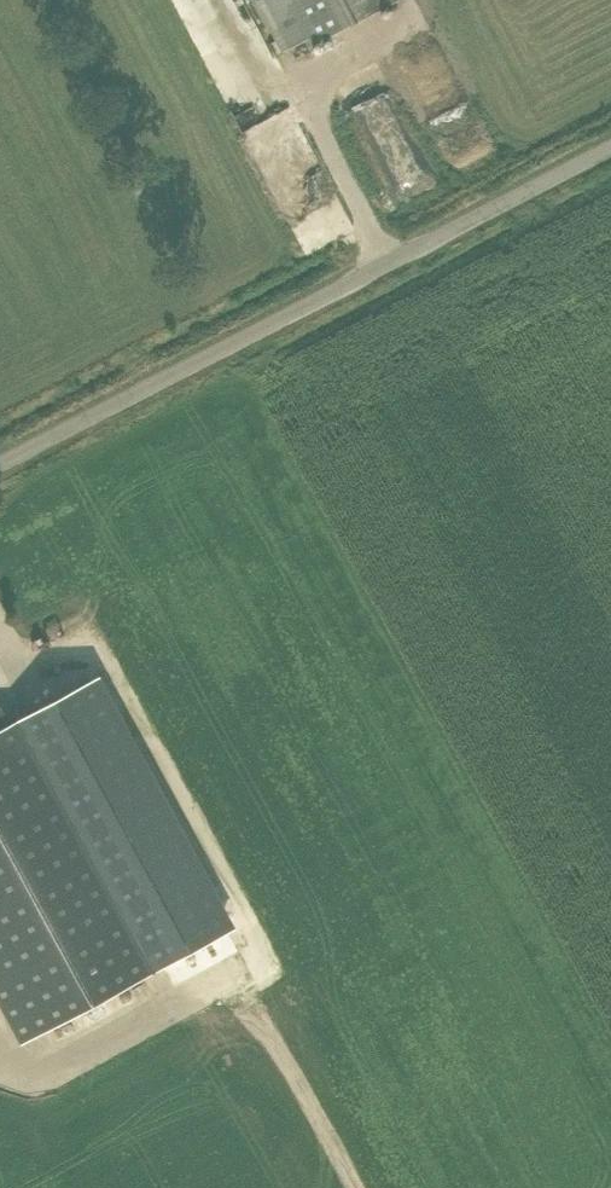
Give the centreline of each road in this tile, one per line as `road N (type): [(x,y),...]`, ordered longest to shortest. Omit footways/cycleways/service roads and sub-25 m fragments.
road 1 (unclassified): [(0,472),(610,155)]

